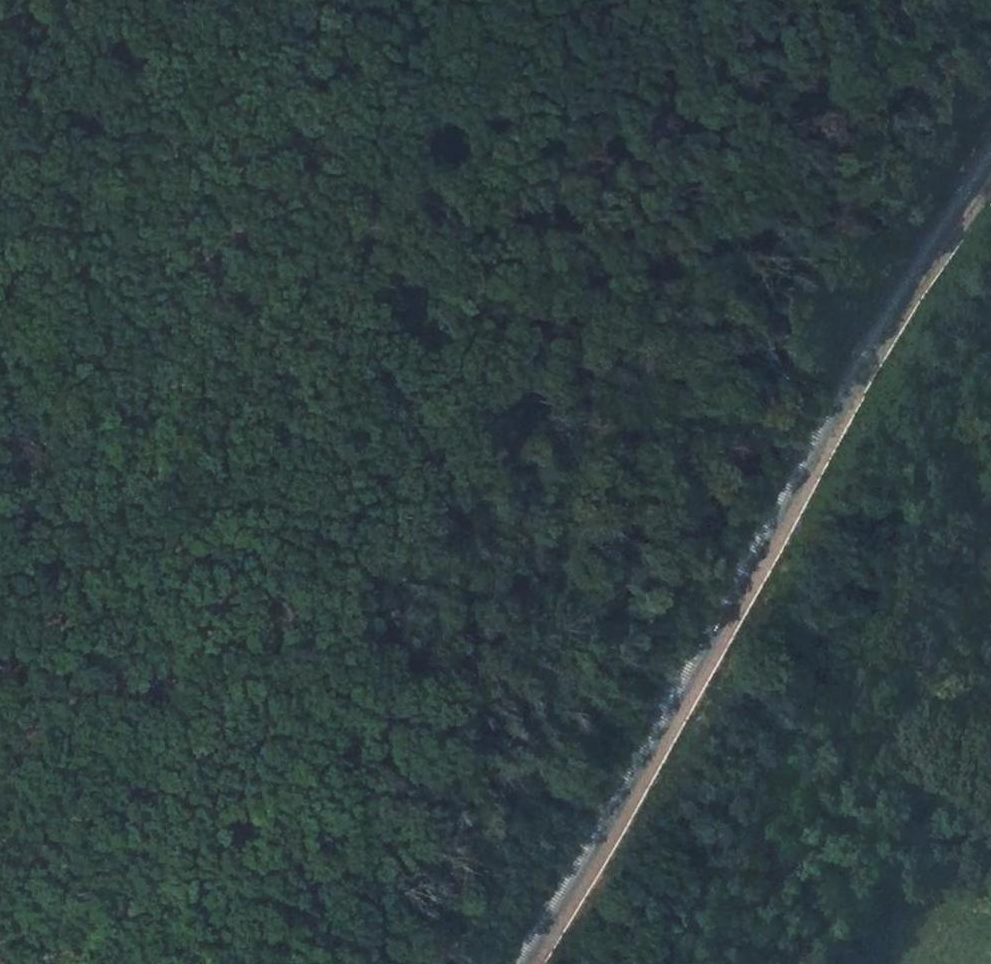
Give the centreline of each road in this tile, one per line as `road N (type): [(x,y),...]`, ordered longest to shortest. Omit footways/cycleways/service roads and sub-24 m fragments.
road 1 (track): [(63,963),(90,909),(103,848),(82,576),(85,511),(130,381),(185,0)]

